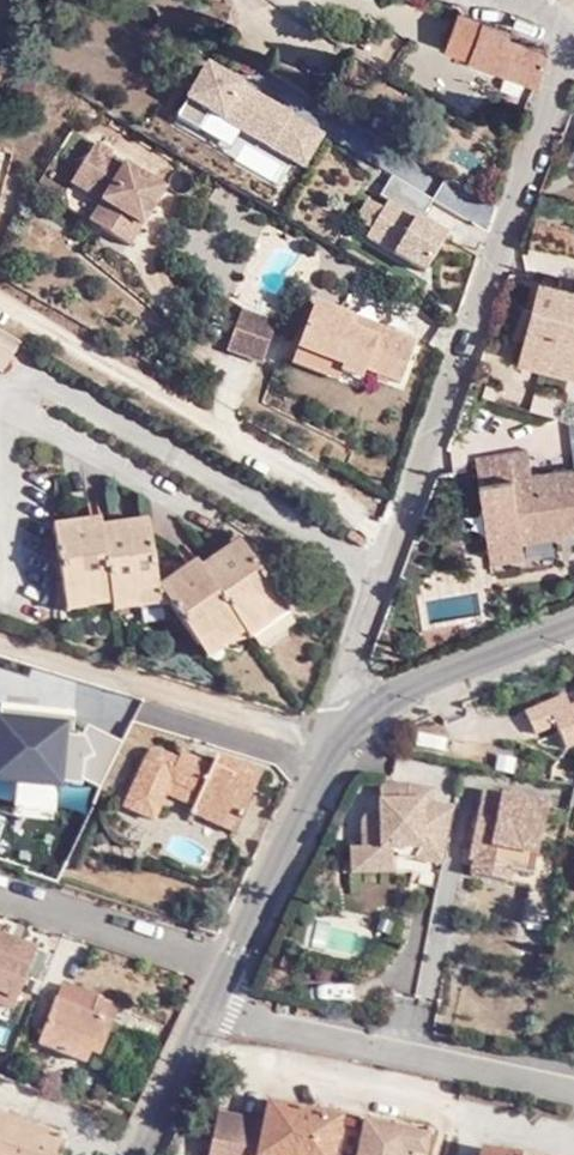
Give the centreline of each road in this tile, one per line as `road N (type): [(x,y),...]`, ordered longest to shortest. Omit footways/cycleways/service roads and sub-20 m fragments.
road 1 (residential): [(388,573),(565,61),(564,18),(524,0)]
road 2 (residential): [(388,573),(40,379),(3,409)]
road 3 (residential): [(216,995),(254,1018),(573,1087)]
road 4 (unclassified): [(235,959),(368,705)]
road 5 (residential): [(235,959),(0,883)]
road 6 (unclassified): [(368,705),(573,630)]
road 7 (unclassified): [(139,1154),(216,995)]
road 8 (residential): [(3,409),(12,575)]
road 9 (residential): [(368,705),(355,668),(388,573)]

